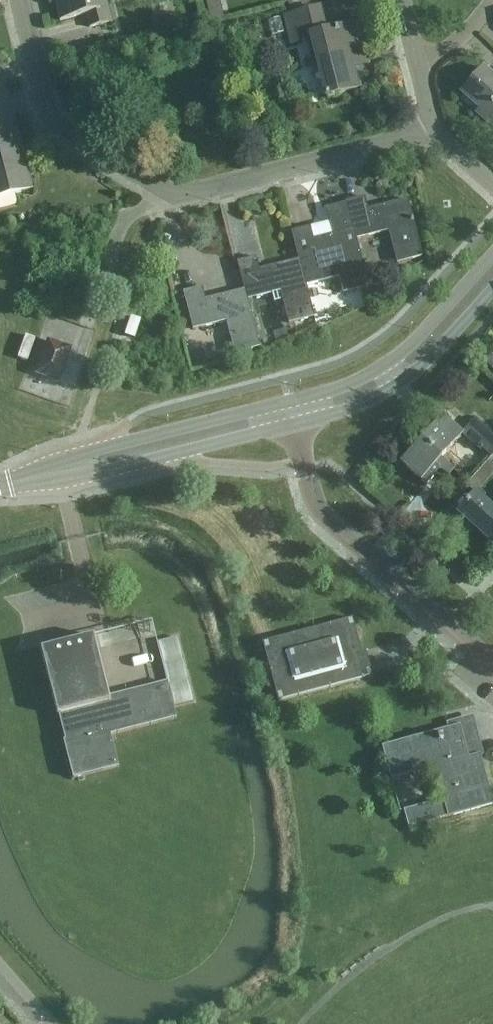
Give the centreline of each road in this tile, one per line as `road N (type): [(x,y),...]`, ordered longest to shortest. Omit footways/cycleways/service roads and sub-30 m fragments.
road 1 (residential): [(433,131),(192,191),(162,189),(57,126),(19,0)]
road 2 (unclassified): [(492,666),(329,523),(314,503),(295,422)]
road 3 (tertiary): [(492,256),(404,352),(357,381),(291,400)]
road 4 (tertiary): [(295,422),(363,403),(413,374),(492,290)]
road 5 (tertiary): [(291,400),(98,449),(84,465)]
road 6 (tertiary): [(84,465),(104,472),(295,422)]

